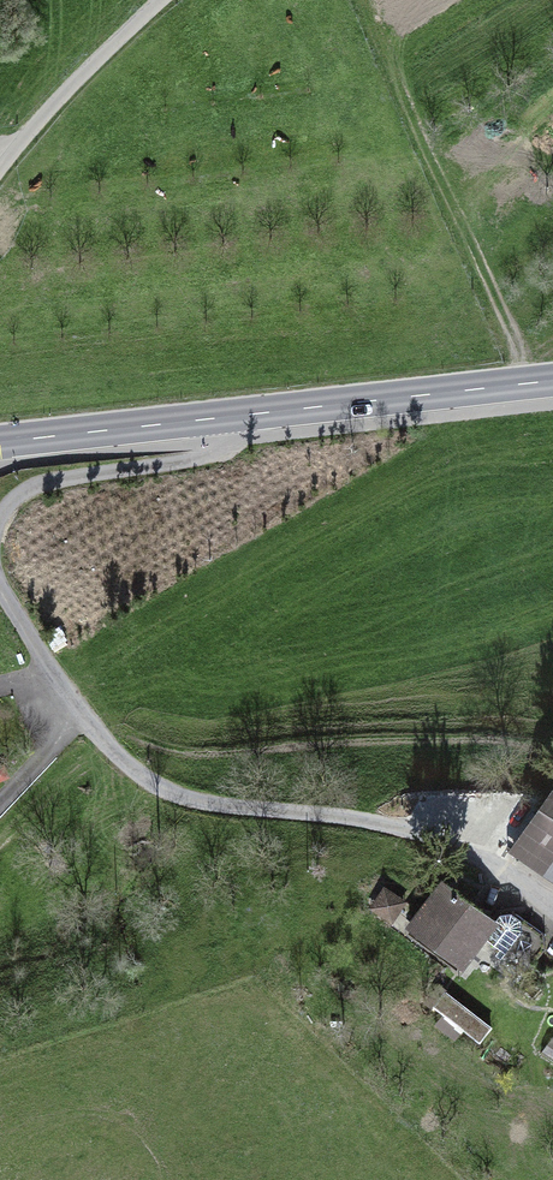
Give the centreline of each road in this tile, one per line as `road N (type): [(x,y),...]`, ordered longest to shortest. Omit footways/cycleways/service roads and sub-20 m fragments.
road 1 (track): [(0,589),(109,747),(153,784),(213,803),(423,834),(485,861),(552,915)]
road 2 (secondary): [(552,381),(0,442)]
road 3 (track): [(229,416),(202,457),(47,482),(13,501),(0,520)]
road 4 (track): [(161,0),(0,169)]

